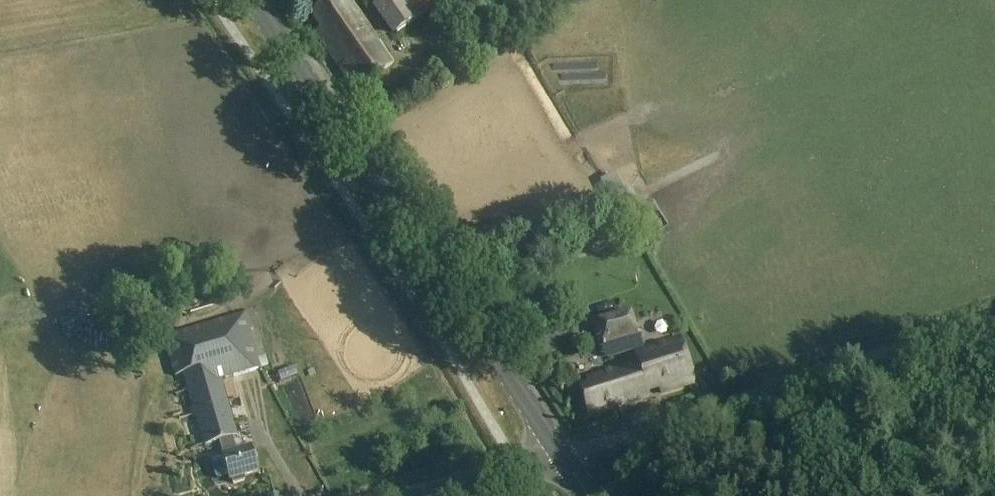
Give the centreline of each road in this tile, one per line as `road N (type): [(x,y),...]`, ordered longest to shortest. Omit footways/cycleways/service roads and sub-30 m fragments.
road 1 (primary): [(561,456),(252,0)]
road 2 (track): [(721,410),(994,324)]
road 3 (unclassified): [(561,456),(721,410)]
road 4 (unclassified): [(561,456),(424,495)]

